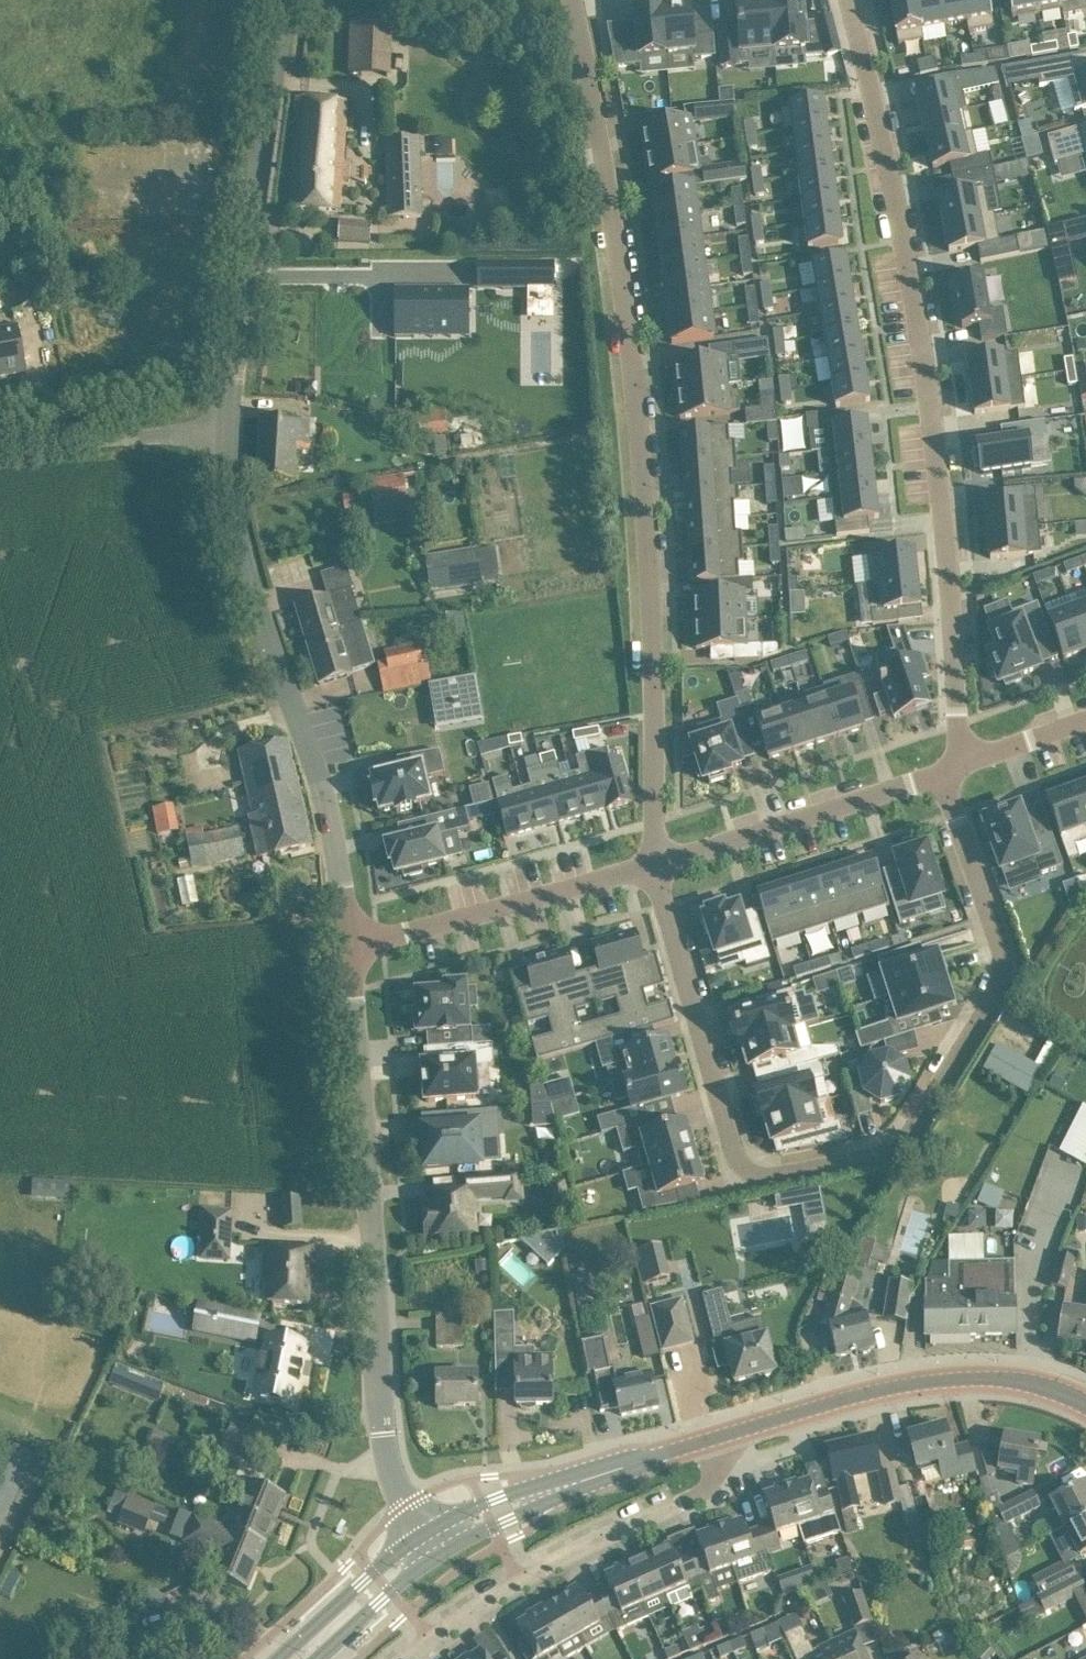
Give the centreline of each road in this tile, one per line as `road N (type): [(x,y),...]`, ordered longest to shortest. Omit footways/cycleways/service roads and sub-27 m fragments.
road 1 (residential): [(941,775),(1003,966),(912,1136),(873,1164),(770,1176),(746,1170),(733,1151),(653,867)]
road 2 (residential): [(572,0),(643,485),(654,684),(653,867)]
road 3 (residential): [(962,766),(950,564),(932,423),(904,244),(849,0)]
road 4 (tertiary): [(426,1531),(387,1457),(349,948)]
road 5 (tertiary): [(349,948),(330,814),(236,543),(229,434)]
road 6 (tertiary): [(229,434),(285,0)]
road 7 (residential): [(406,1658),(520,1582),(696,1497),(717,1476),(720,1435)]
road 8 (secondary): [(720,1435),(949,1378),(1046,1385),(1085,1405)]
road 9 (residential): [(349,948),(653,867)]
road 10 (residential): [(653,867),(941,775)]
road 11 (unclassified): [(0,450),(229,434)]
road 12 (secondary): [(634,1461),(559,1477),(426,1531)]
road 13 (secondary): [(440,1552),(634,1461)]
road 14 (secondary): [(426,1531),(277,1658)]
road 15 (secondary): [(318,1658),(440,1552)]
road 16 (residential): [(962,766),(1085,719)]

